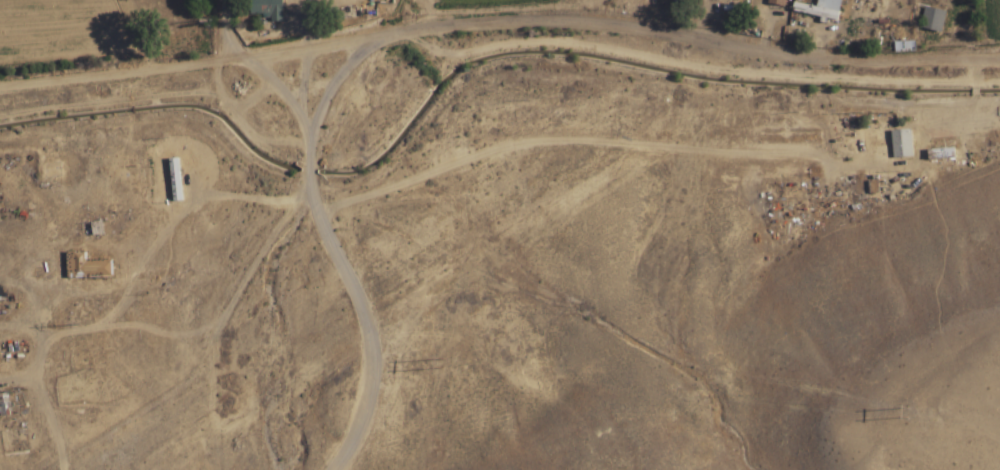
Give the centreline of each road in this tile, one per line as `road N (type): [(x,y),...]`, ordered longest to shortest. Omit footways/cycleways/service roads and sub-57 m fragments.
road 1 (tertiary): [(373,43),(539,21),(602,23),(819,61),(999,58)]
road 2 (residential): [(373,43),(310,156),(299,205),(242,287),(146,469)]
road 3 (tertiary): [(0,82),(373,43)]

